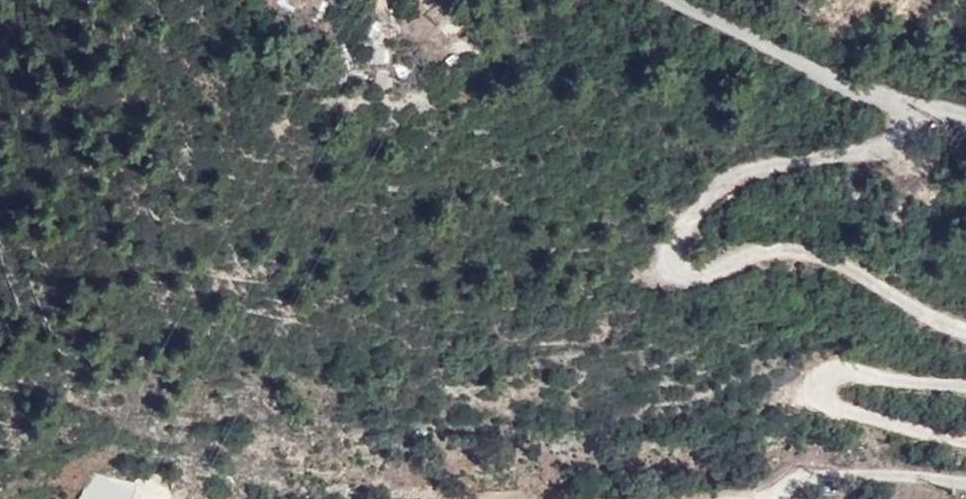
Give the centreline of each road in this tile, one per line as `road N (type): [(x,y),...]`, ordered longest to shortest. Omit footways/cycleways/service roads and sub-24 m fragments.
road 1 (residential): [(965,117),(870,95),(672,0)]

